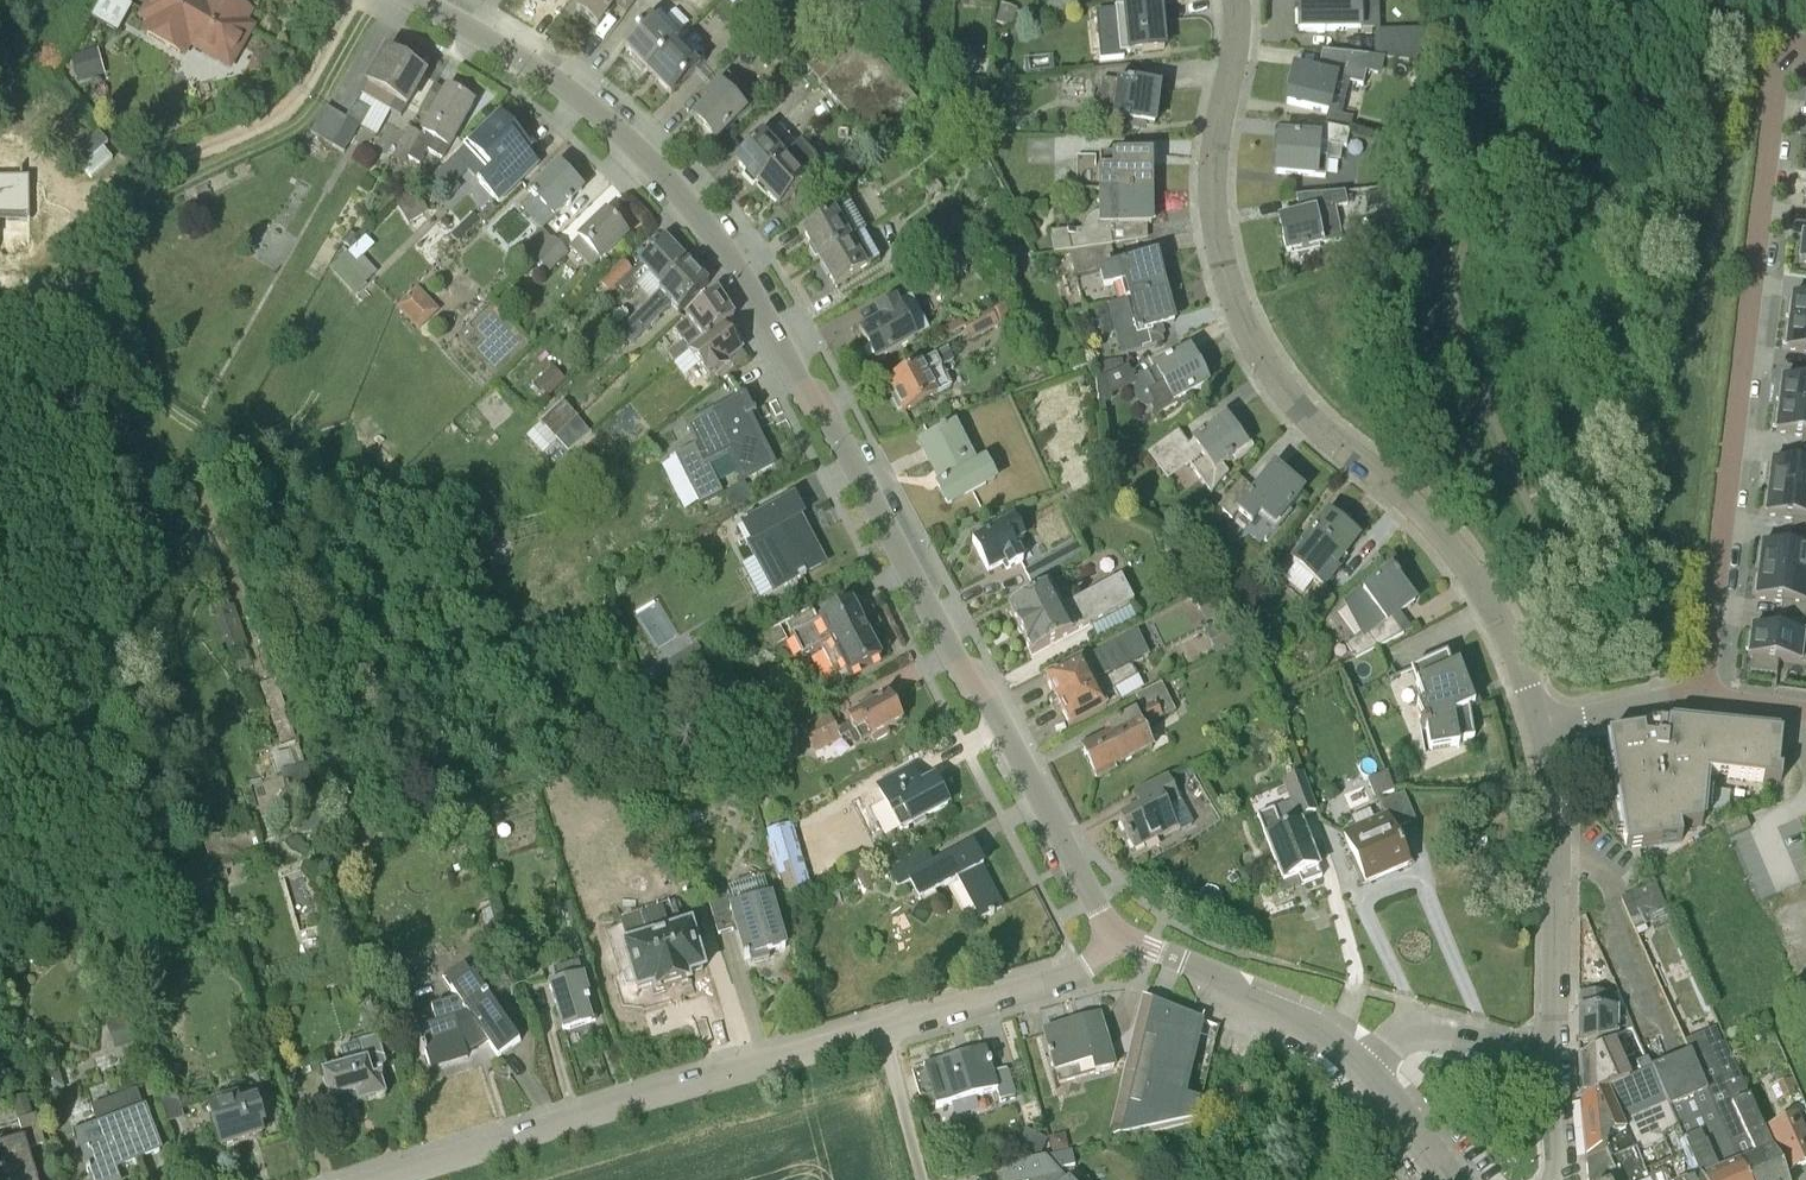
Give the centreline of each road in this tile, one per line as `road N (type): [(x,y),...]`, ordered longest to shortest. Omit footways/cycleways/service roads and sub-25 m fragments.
road 1 (residential): [(1116,931),(1097,909),(807,340),(705,193),(561,67),(439,0)]
road 2 (residential): [(1550,727),(1505,614),(1444,525),(1299,399),(1252,336),(1228,284),(1213,210),(1236,0)]
road 3 (residential): [(1703,703),(1789,48),(1805,51)]
road 4 (residential): [(382,1179),(884,1027)]
road 5 (residential): [(1555,1065),(1550,727)]
road 6 (residential): [(1364,1063),(1309,1027),(1116,931)]
road 7 (residential): [(884,1027),(1068,977),(1116,931)]
road 8 (unclassified): [(1555,1065),(1413,1026),(1364,1063)]
road 9 (residential): [(925,1179),(884,1027)]
road 10 (residential): [(1550,727),(1703,703)]
road 11 (residential): [(1452,1179),(1364,1063)]

